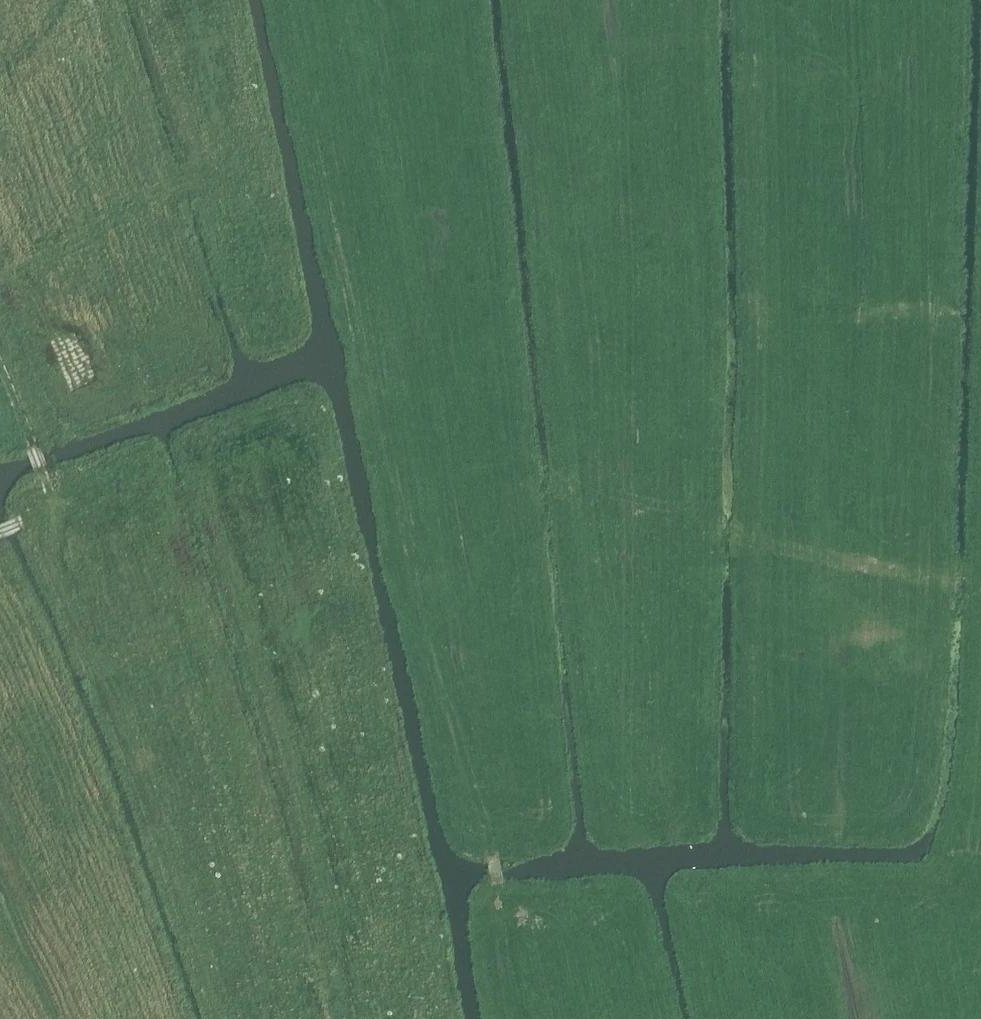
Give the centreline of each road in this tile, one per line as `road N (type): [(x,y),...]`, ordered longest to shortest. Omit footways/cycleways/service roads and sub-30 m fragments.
road 1 (track): [(980,588),(713,538),(533,493),(483,505),(492,854),(524,1018)]

